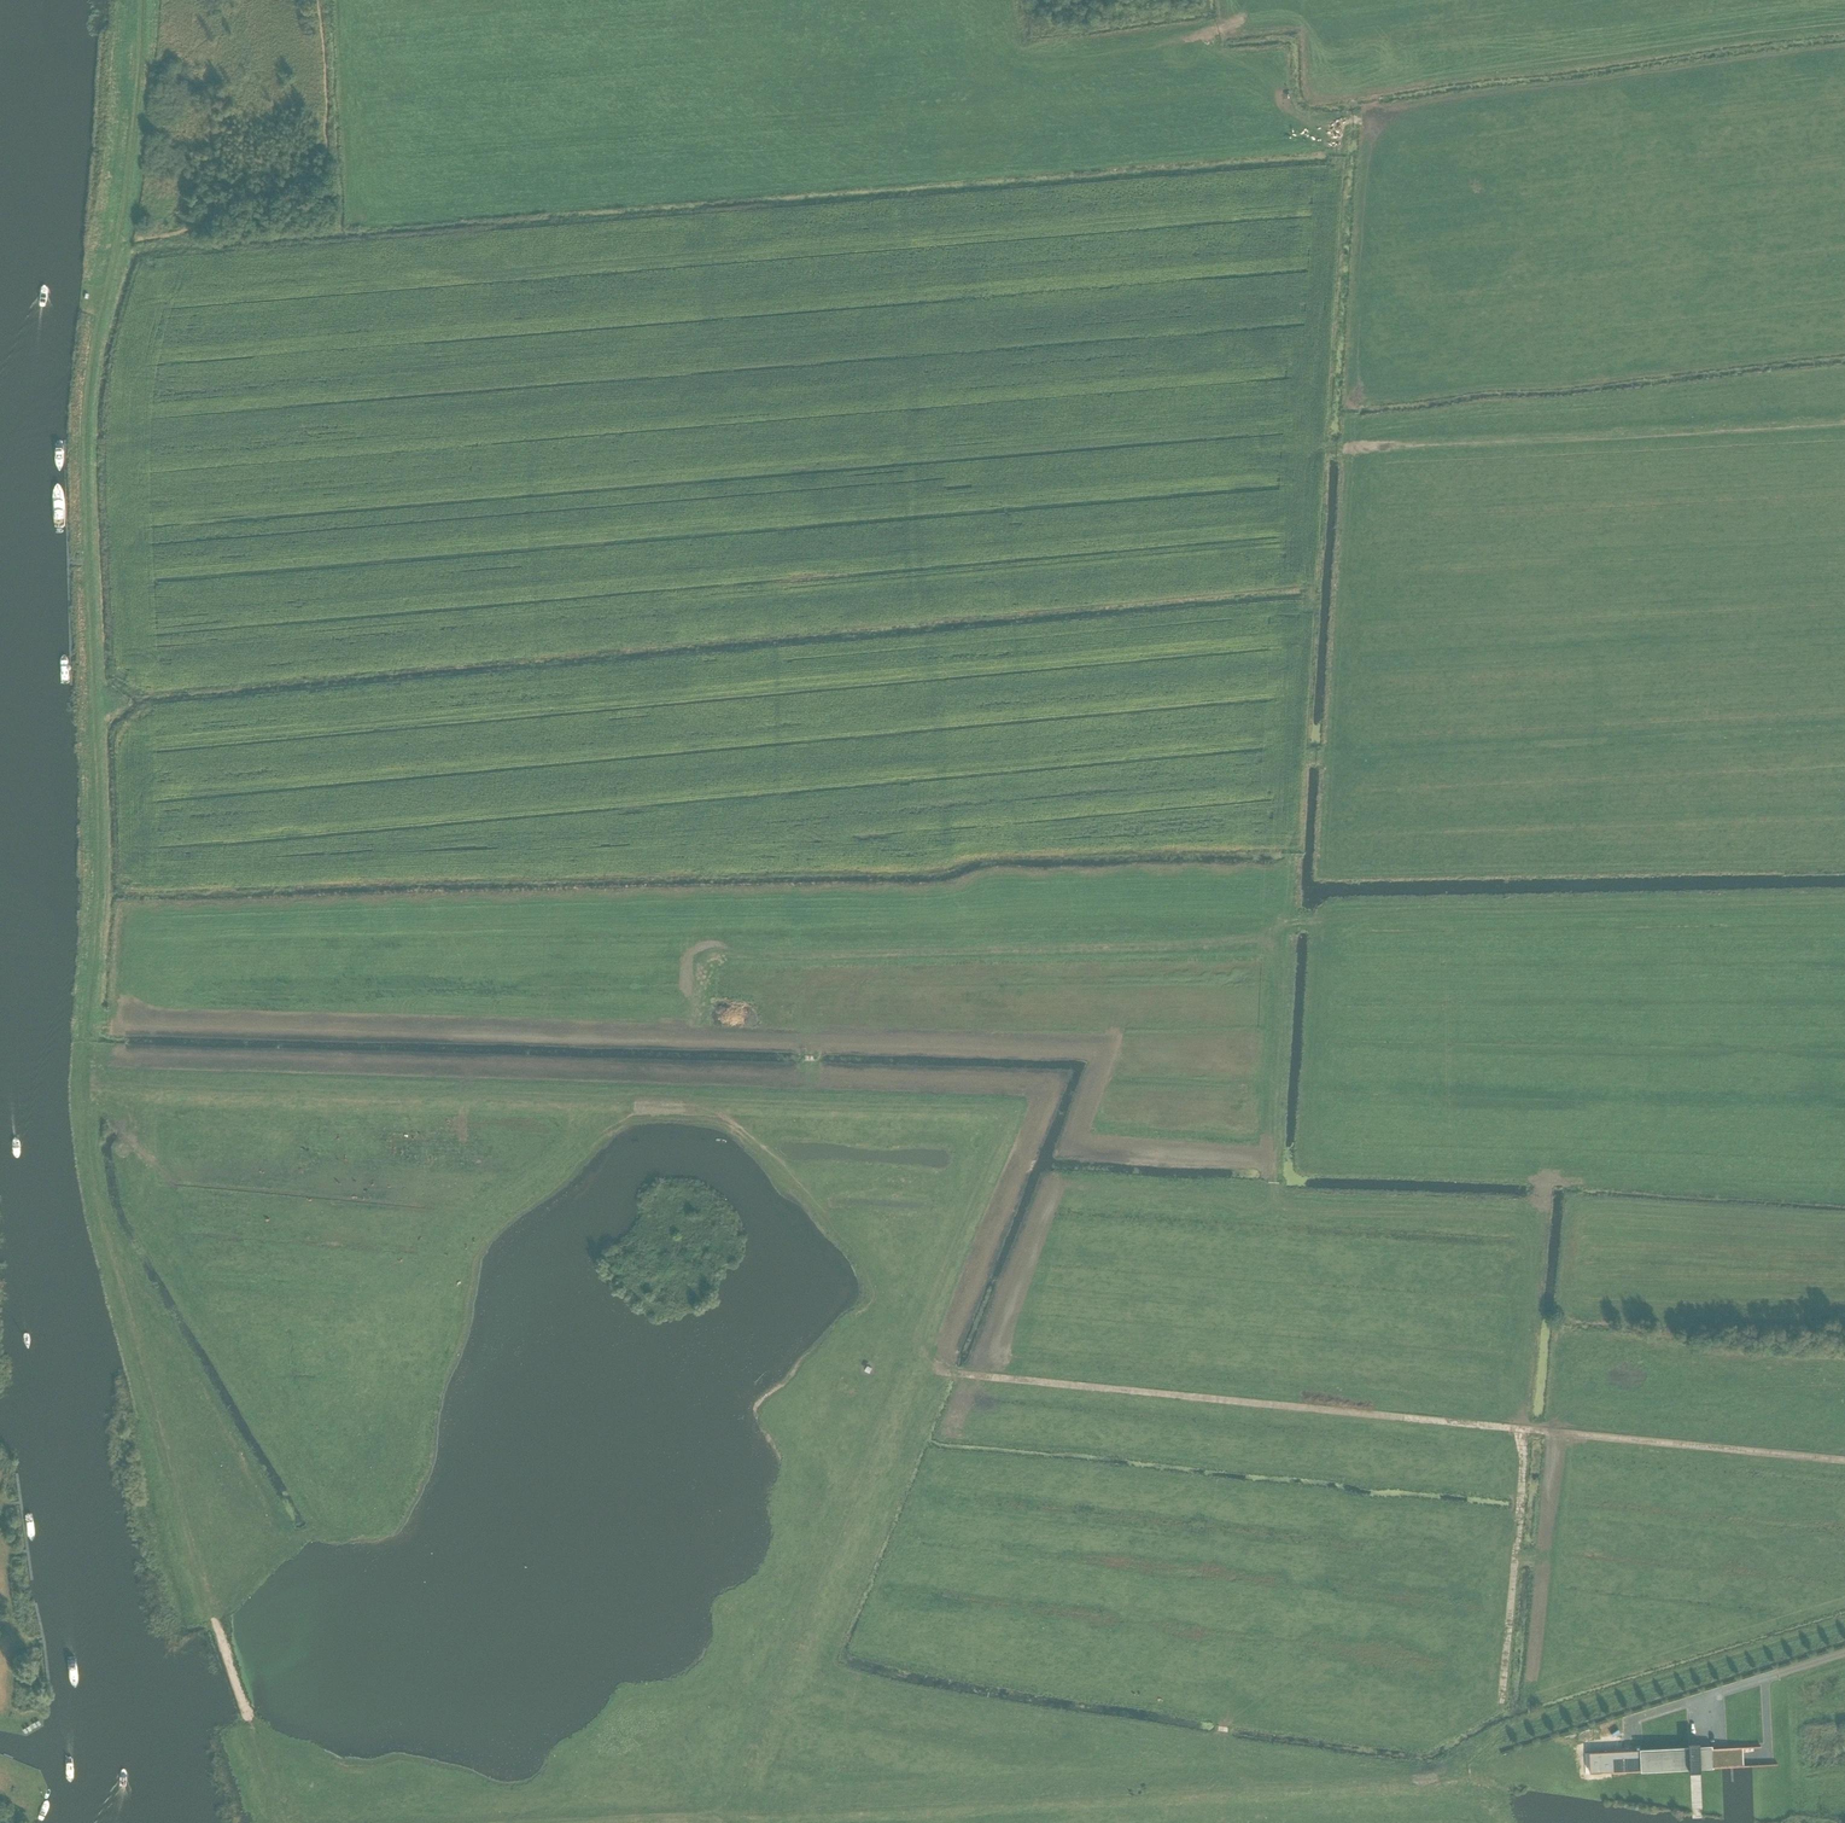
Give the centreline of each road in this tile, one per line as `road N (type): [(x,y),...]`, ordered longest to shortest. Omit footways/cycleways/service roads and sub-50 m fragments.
road 1 (track): [(1844,1461),(957,1375)]
road 2 (track): [(1527,1430),(1502,1702)]

